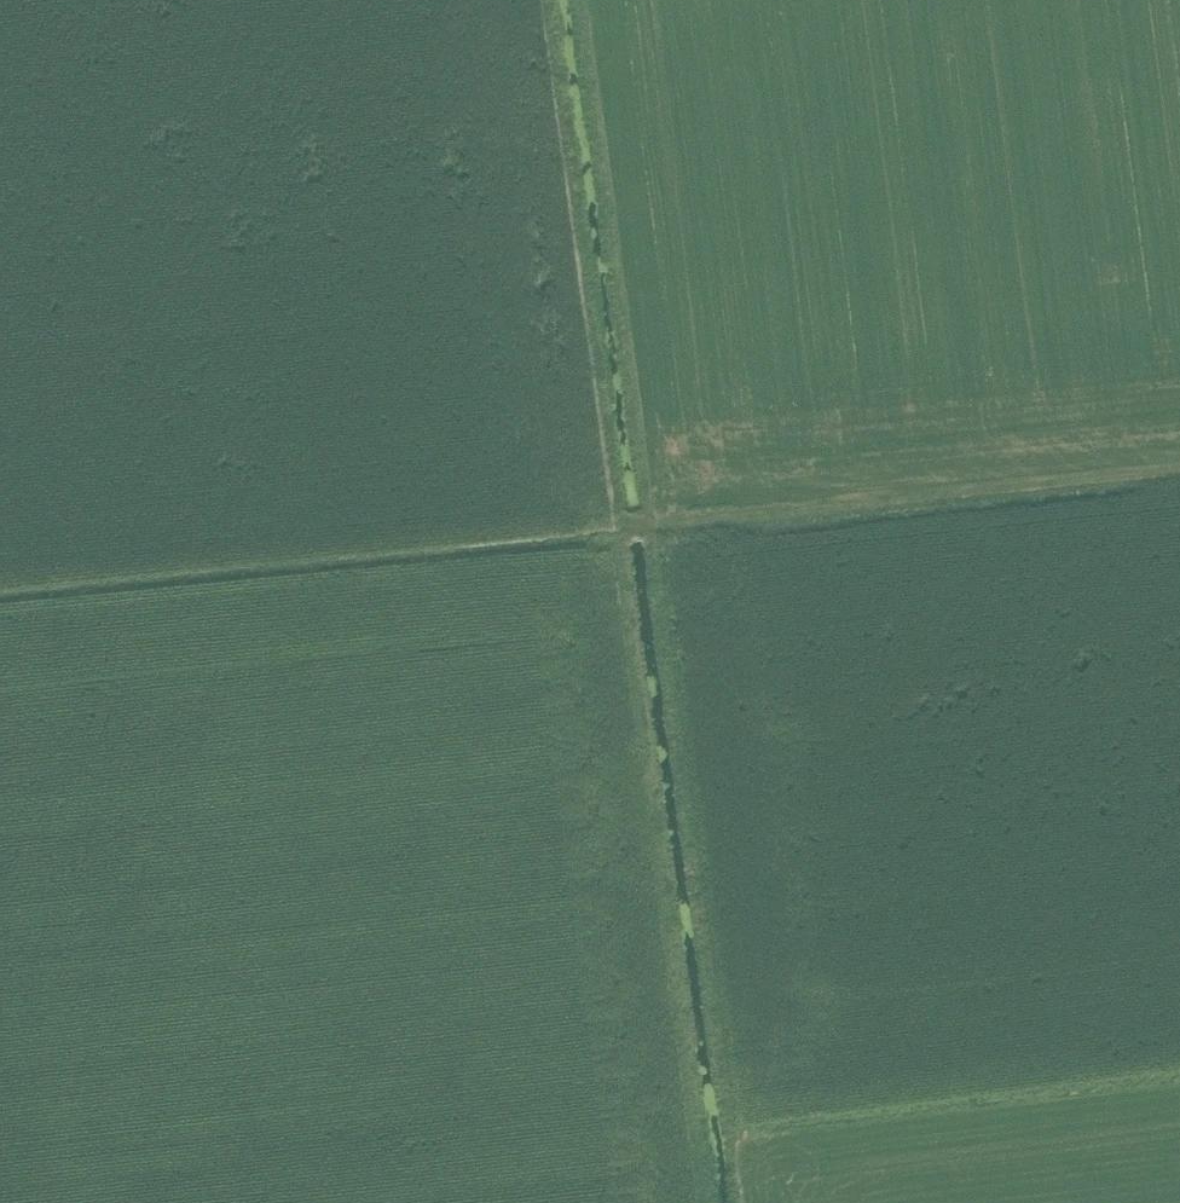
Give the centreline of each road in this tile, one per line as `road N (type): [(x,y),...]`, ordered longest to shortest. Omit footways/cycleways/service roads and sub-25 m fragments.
road 1 (track): [(594,522),(1179,466)]

